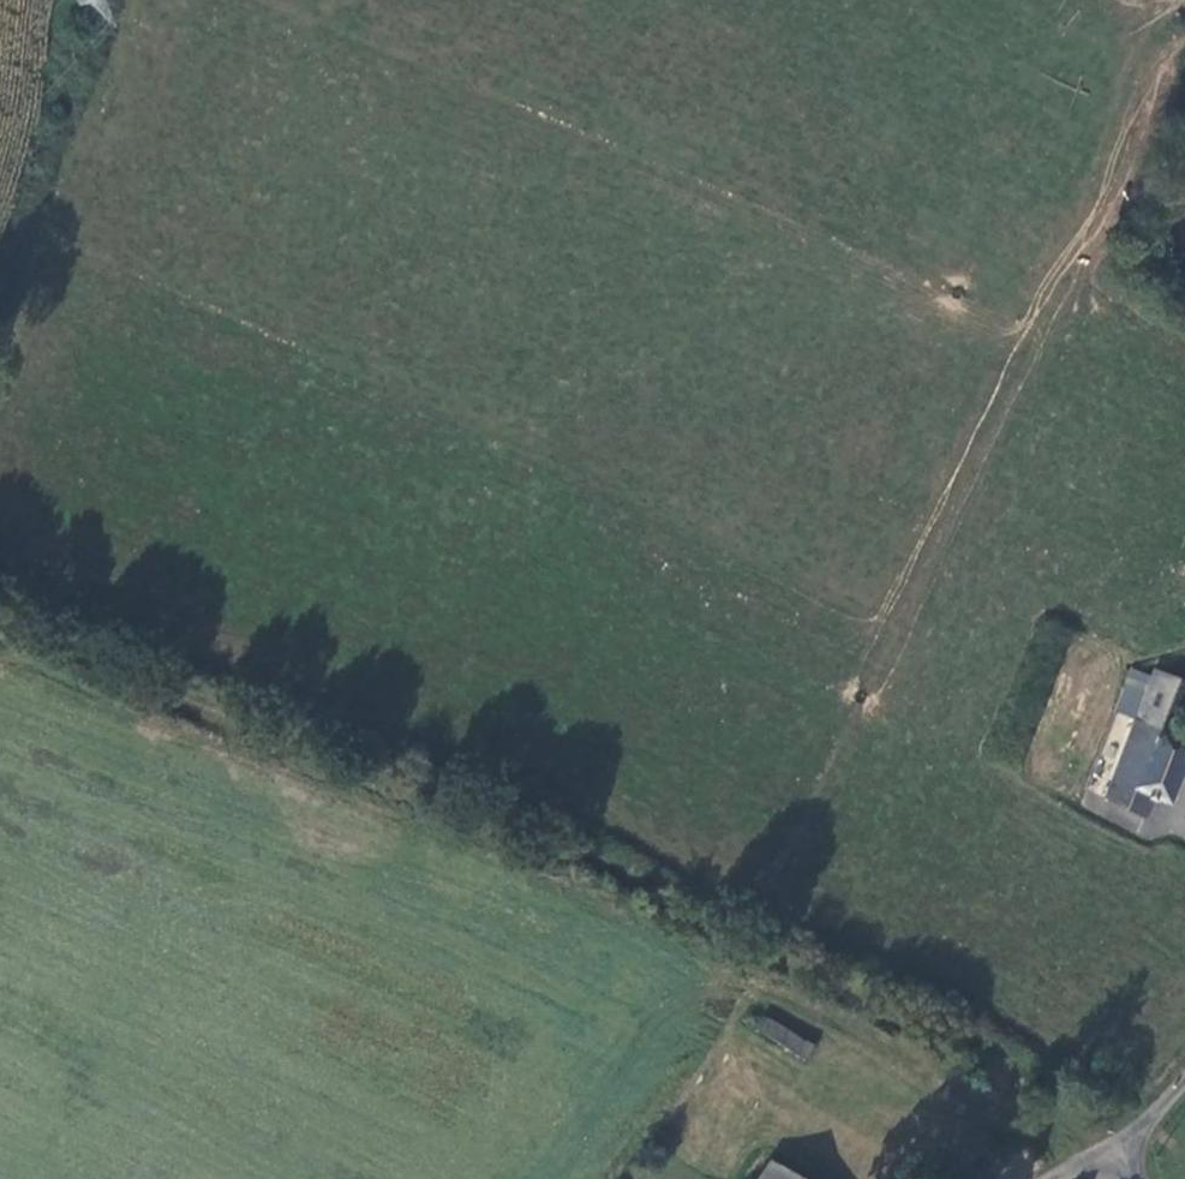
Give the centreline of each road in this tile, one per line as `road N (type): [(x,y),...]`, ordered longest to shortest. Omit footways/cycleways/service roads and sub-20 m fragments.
road 1 (track): [(0,614),(416,781),(1050,1096),(1122,1153)]

